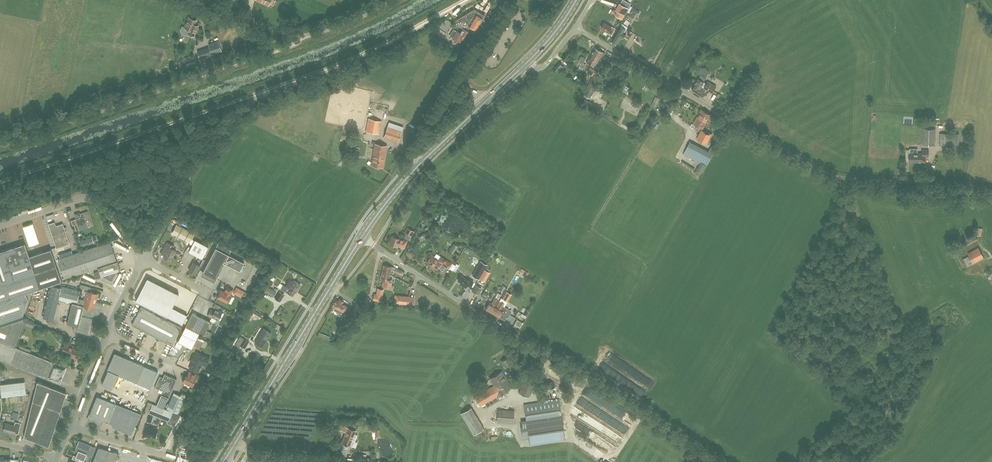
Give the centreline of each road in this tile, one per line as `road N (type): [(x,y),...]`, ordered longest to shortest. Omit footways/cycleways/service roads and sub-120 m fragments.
road 1 (unclassified): [(991,189),(833,174),(575,27)]
road 2 (unclassified): [(719,461),(622,392),(362,237)]
road 3 (unclassified): [(0,147),(302,36)]
road 4 (primary): [(223,461),(362,237)]
road 5 (unclassified): [(465,0),(349,61),(259,93)]
road 6 (unclassified): [(144,260),(199,161),(259,93)]
road 7 (primary): [(362,237),(412,172),(483,104)]
road 8 (unclassified): [(0,226),(87,199),(144,260)]
road 9 (unclassified): [(483,104),(464,73),(504,0)]

